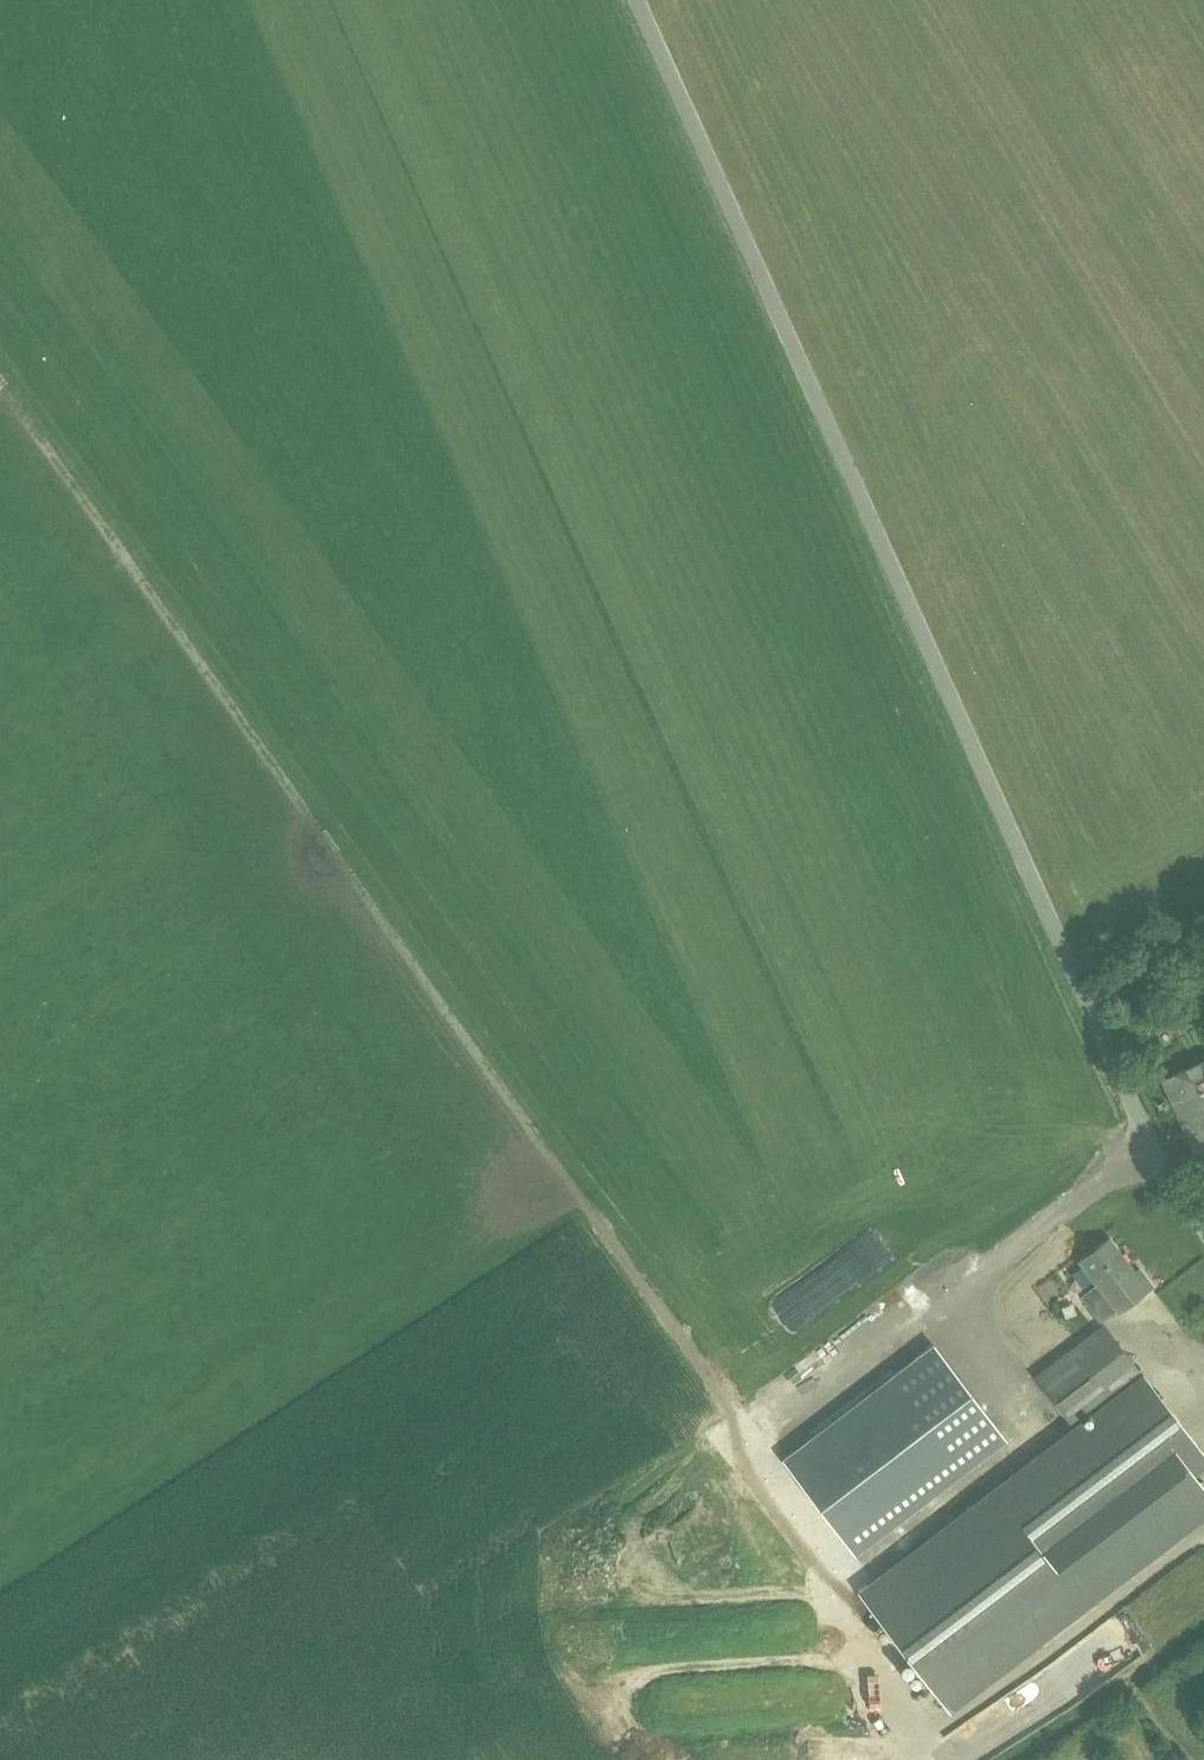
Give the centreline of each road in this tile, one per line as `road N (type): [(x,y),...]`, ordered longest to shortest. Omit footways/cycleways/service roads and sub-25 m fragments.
road 1 (unclassified): [(1203,1227),(1141,1119),(1036,891),(638,0)]

